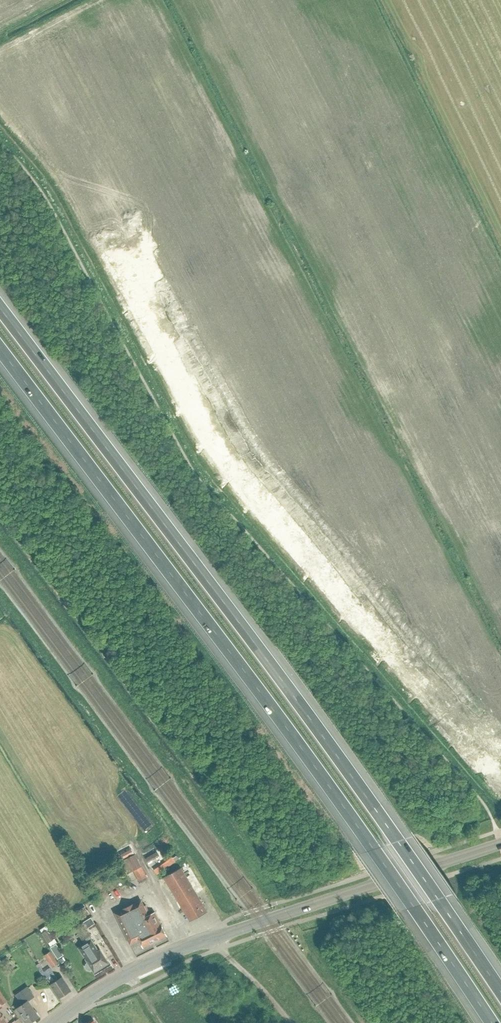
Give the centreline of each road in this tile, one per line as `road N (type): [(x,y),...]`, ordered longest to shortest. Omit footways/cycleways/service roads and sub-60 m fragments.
road 1 (motorway): [(500,993),(398,837),(0,310)]
road 2 (motorway): [(0,350),(375,849),(490,1022)]
road 3 (tertiary): [(216,936),(500,843)]
road 4 (track): [(340,883),(271,863),(168,734)]
road 5 (tertiary): [(216,936),(152,961),(78,1003)]

